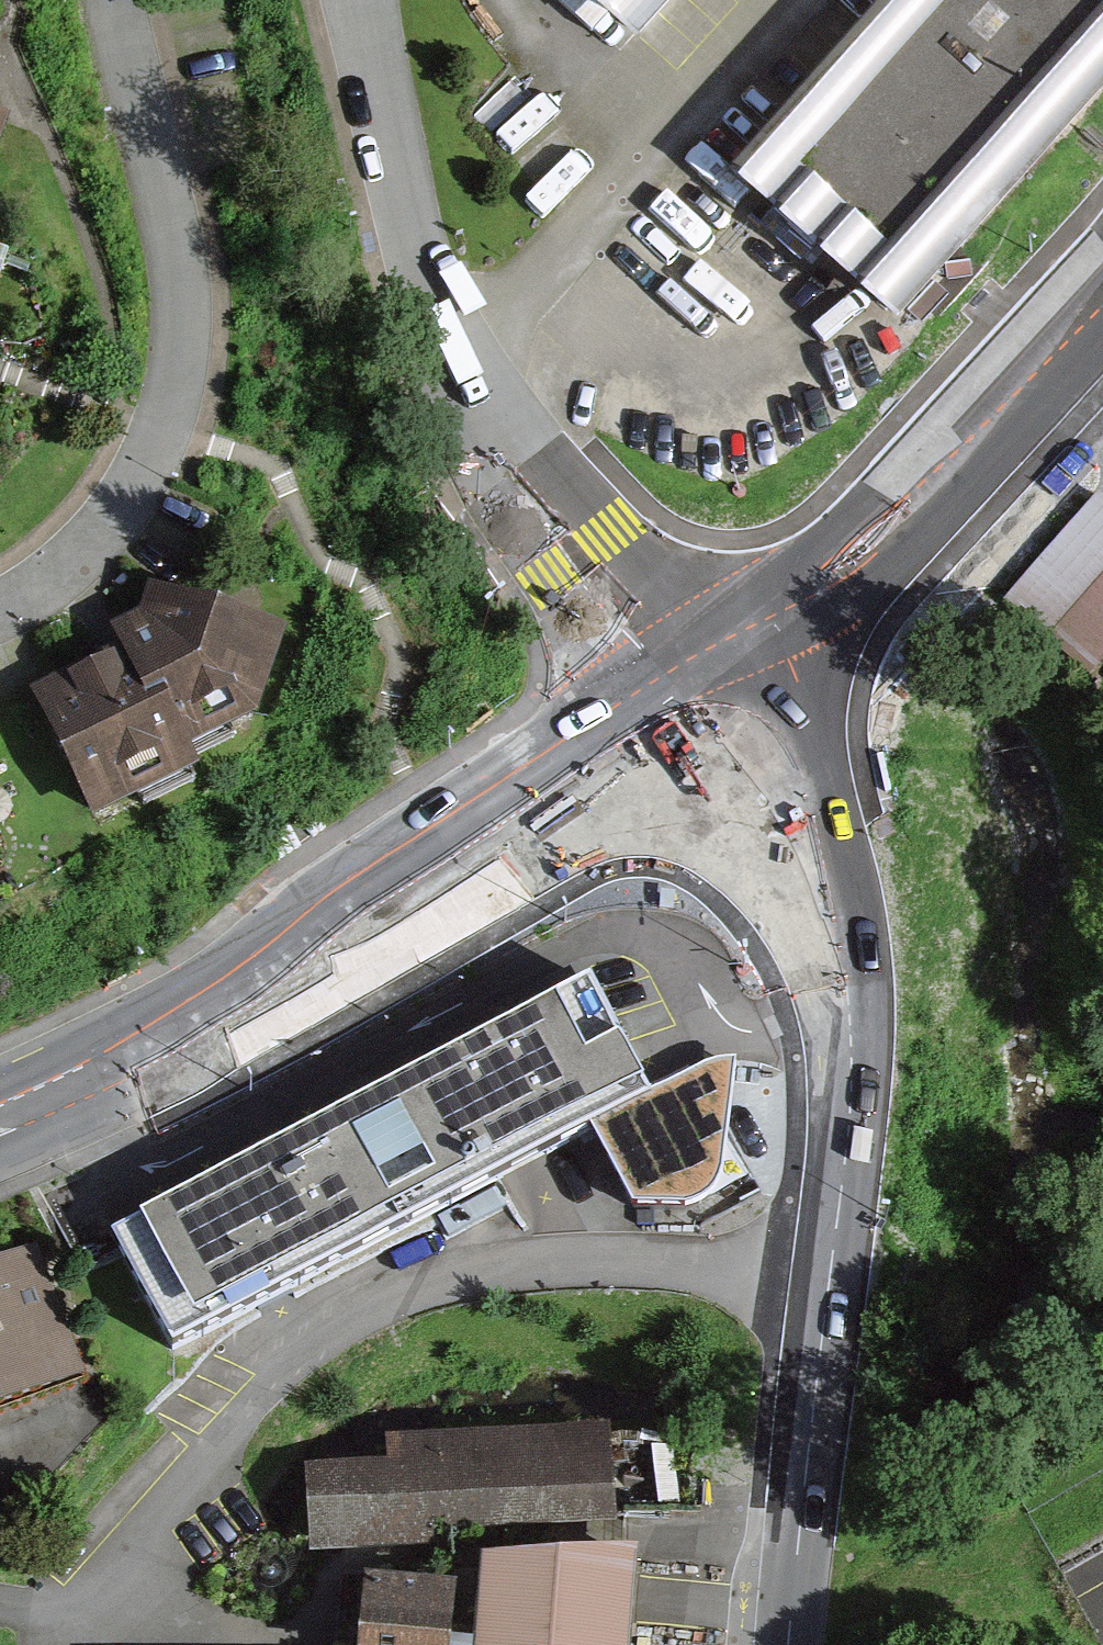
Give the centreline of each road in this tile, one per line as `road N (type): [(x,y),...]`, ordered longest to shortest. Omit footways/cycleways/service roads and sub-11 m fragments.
road 1 (residential): [(0,1605),(65,1608),(96,1593),(148,1545),(244,1391),(319,1333),(429,1281),(569,1256),(829,1280)]
road 2 (secondary): [(0,1154),(97,1115),(397,956),(576,839),(681,756)]
road 3 (secondary): [(640,702),(439,843),(148,1011),(0,1084)]
road 4 (residential): [(108,0),(177,271),(175,385),(166,429),(102,533),(0,615)]
road 5 (secondary): [(1102,250),(887,480),(708,645)]
road 6 (secondary): [(751,696),(862,600),(1102,339)]
road 7 (residential): [(479,410),(421,265),(351,0)]
road 8 (tertiary): [(852,1043),(860,927),(847,879),(799,760),(751,696)]
road 9 (tertiary): [(829,1280),(790,1644)]
road 10 (residential): [(479,410),(493,491),(640,702)]
road 11 (tertiary): [(681,756),(785,916),(852,1043)]
road 12 (residential): [(708,645),(546,454),(479,410)]
road 13 (tertiary): [(852,1043),(829,1280)]

